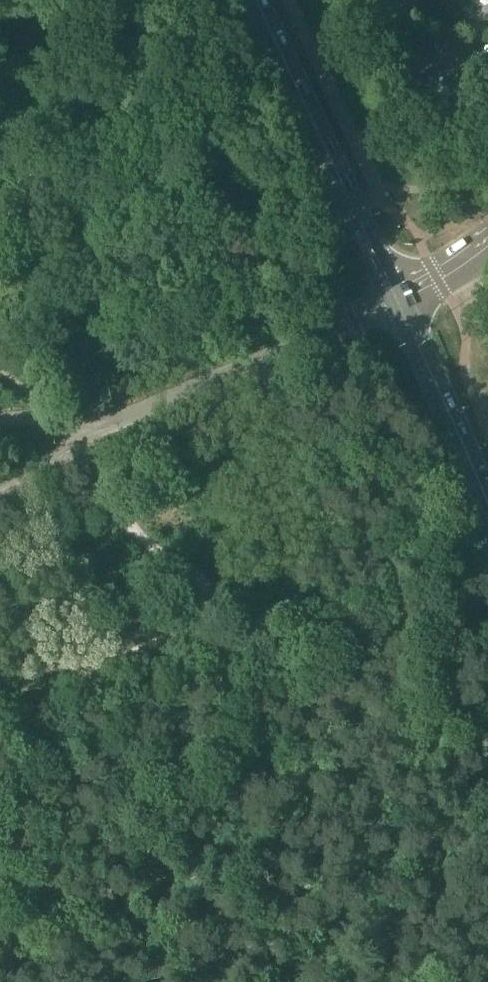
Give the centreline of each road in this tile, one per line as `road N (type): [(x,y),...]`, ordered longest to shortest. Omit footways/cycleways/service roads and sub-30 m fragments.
road 1 (primary): [(401,302),(254,0)]
road 2 (primary): [(487,494),(401,302)]

